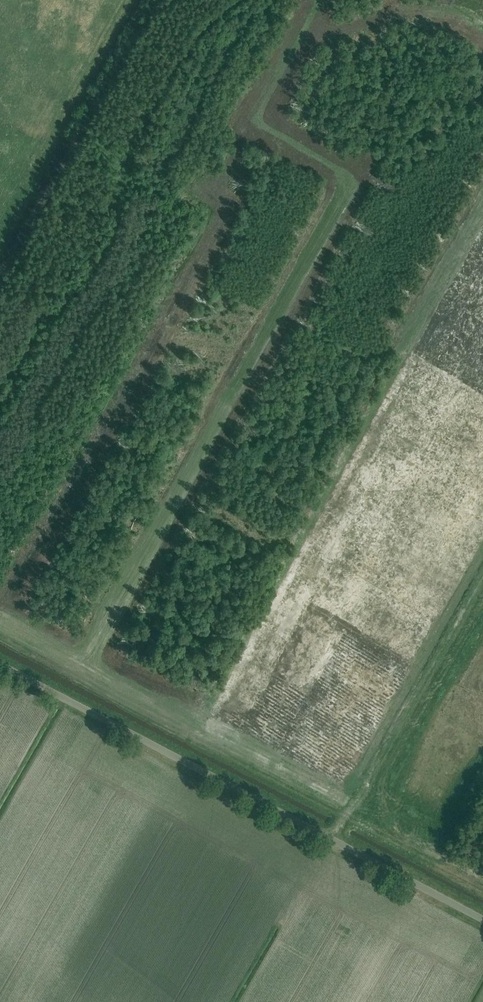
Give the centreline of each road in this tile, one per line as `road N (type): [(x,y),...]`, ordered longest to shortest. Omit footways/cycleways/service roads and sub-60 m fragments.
road 1 (unclassified): [(482,920),(0,664)]

